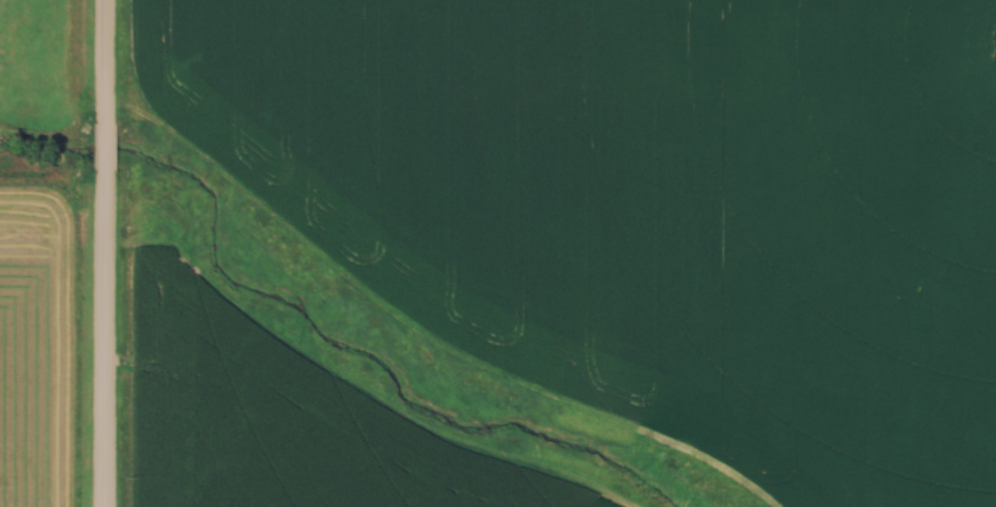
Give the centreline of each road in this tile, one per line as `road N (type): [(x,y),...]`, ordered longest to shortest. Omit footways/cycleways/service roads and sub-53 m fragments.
road 1 (residential): [(107,506),(108,0)]

